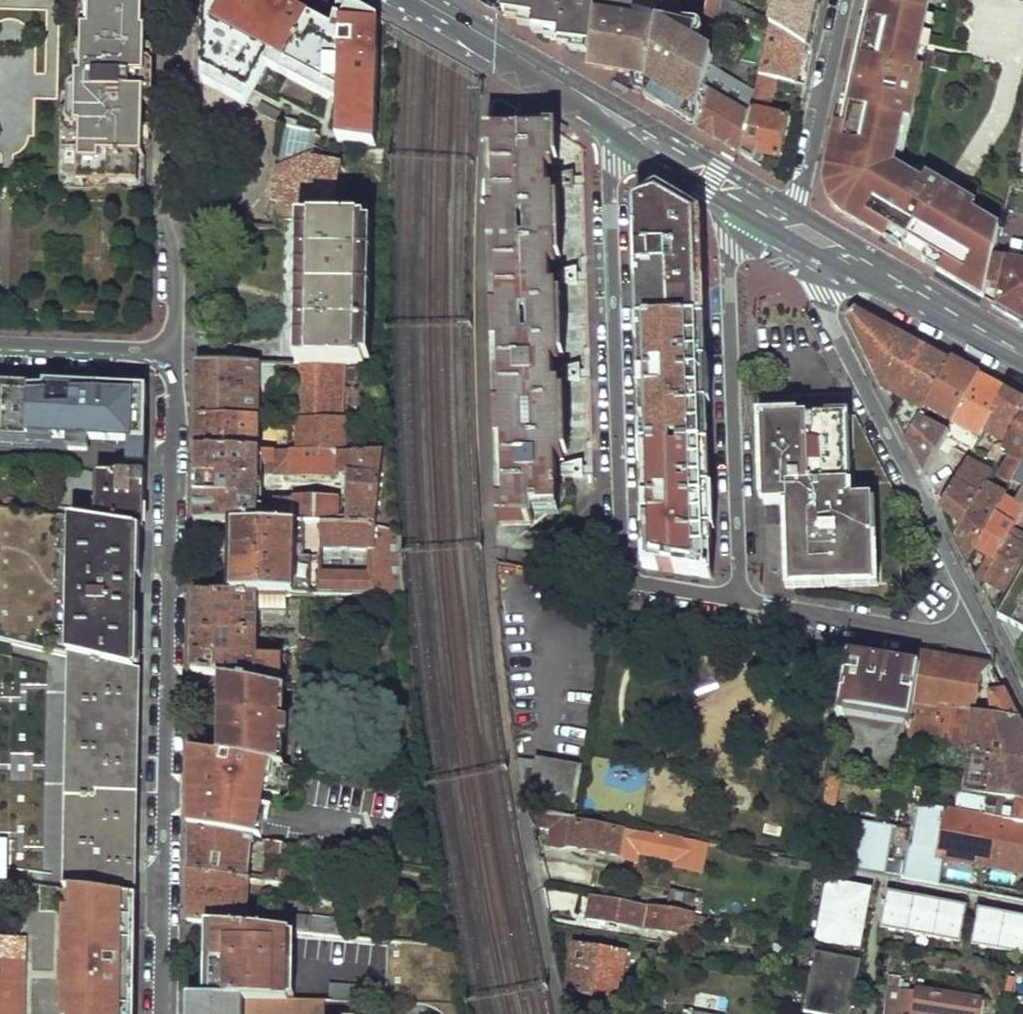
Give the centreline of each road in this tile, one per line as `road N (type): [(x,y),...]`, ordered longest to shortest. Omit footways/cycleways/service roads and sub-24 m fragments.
road 1 (residential): [(160,1013),(173,351)]
road 2 (residential): [(489,97),(477,133),(490,548),(543,550),(622,576)]
road 3 (residential): [(628,129),(609,192),(622,576)]
road 4 (residential): [(841,253),(825,297),(828,318),(990,634)]
road 5 (residential): [(738,597),(730,253),(754,204)]
road 6 (secondary): [(396,0),(628,129)]
road 7 (residential): [(990,634),(866,623),(738,597)]
road 8 (residential): [(786,220),(841,0)]
road 9 (residential): [(175,239),(190,213),(237,192),(251,161),(233,132),(216,127),(198,132),(180,161)]
road 10 (secondary): [(841,253),(1022,353)]
road 11 (residential): [(173,351),(0,347)]
road 12 (residential): [(178,0),(180,161)]
road 13 (secondary): [(628,129),(754,204)]

